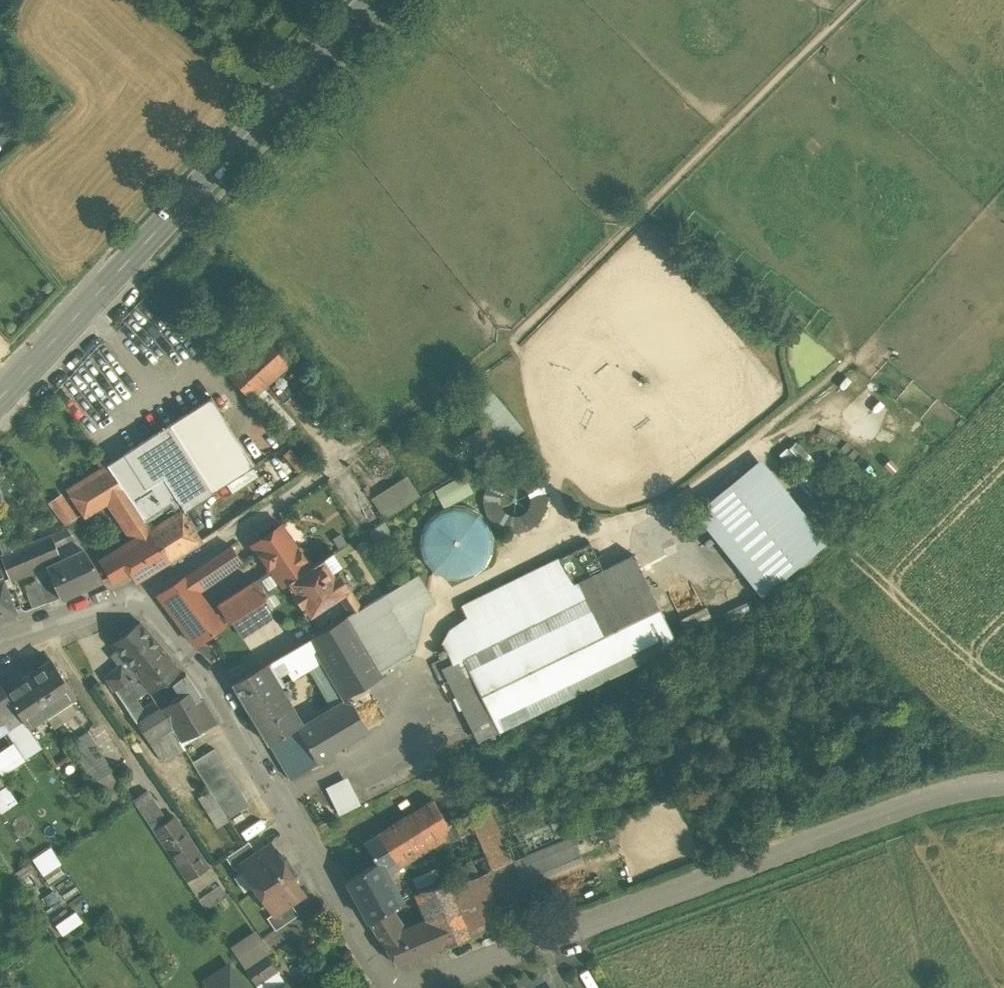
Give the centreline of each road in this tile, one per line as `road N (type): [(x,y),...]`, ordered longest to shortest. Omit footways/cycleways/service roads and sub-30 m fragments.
road 1 (track): [(855,0),(508,343),(368,441)]
road 2 (residential): [(1003,782),(976,781),(413,987)]
road 3 (secondary): [(372,0),(0,398)]
road 4 (residential): [(405,987),(206,674),(140,597)]
road 5 (residential): [(140,597),(368,441)]
road 6 (residential): [(140,597),(0,643)]

